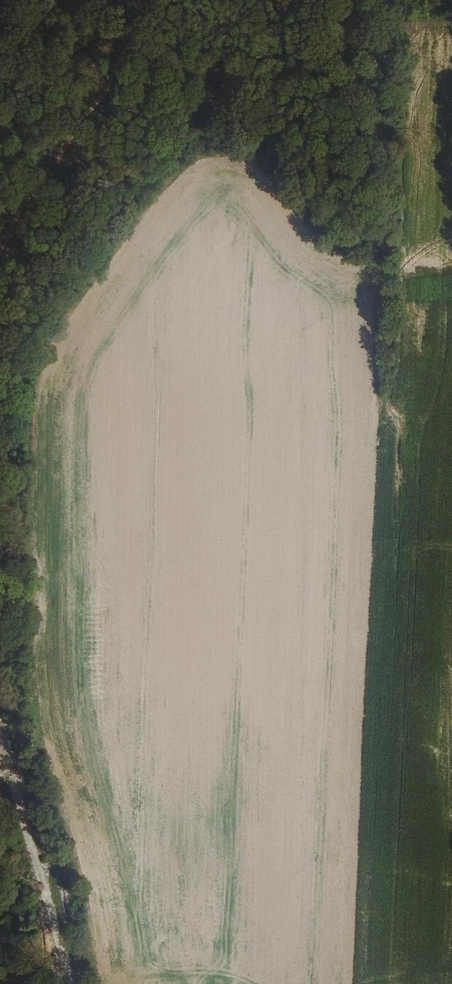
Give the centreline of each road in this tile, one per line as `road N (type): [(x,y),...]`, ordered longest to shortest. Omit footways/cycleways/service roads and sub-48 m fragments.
road 1 (track): [(0,252),(117,60),(138,0)]
road 2 (track): [(61,983),(0,755)]

